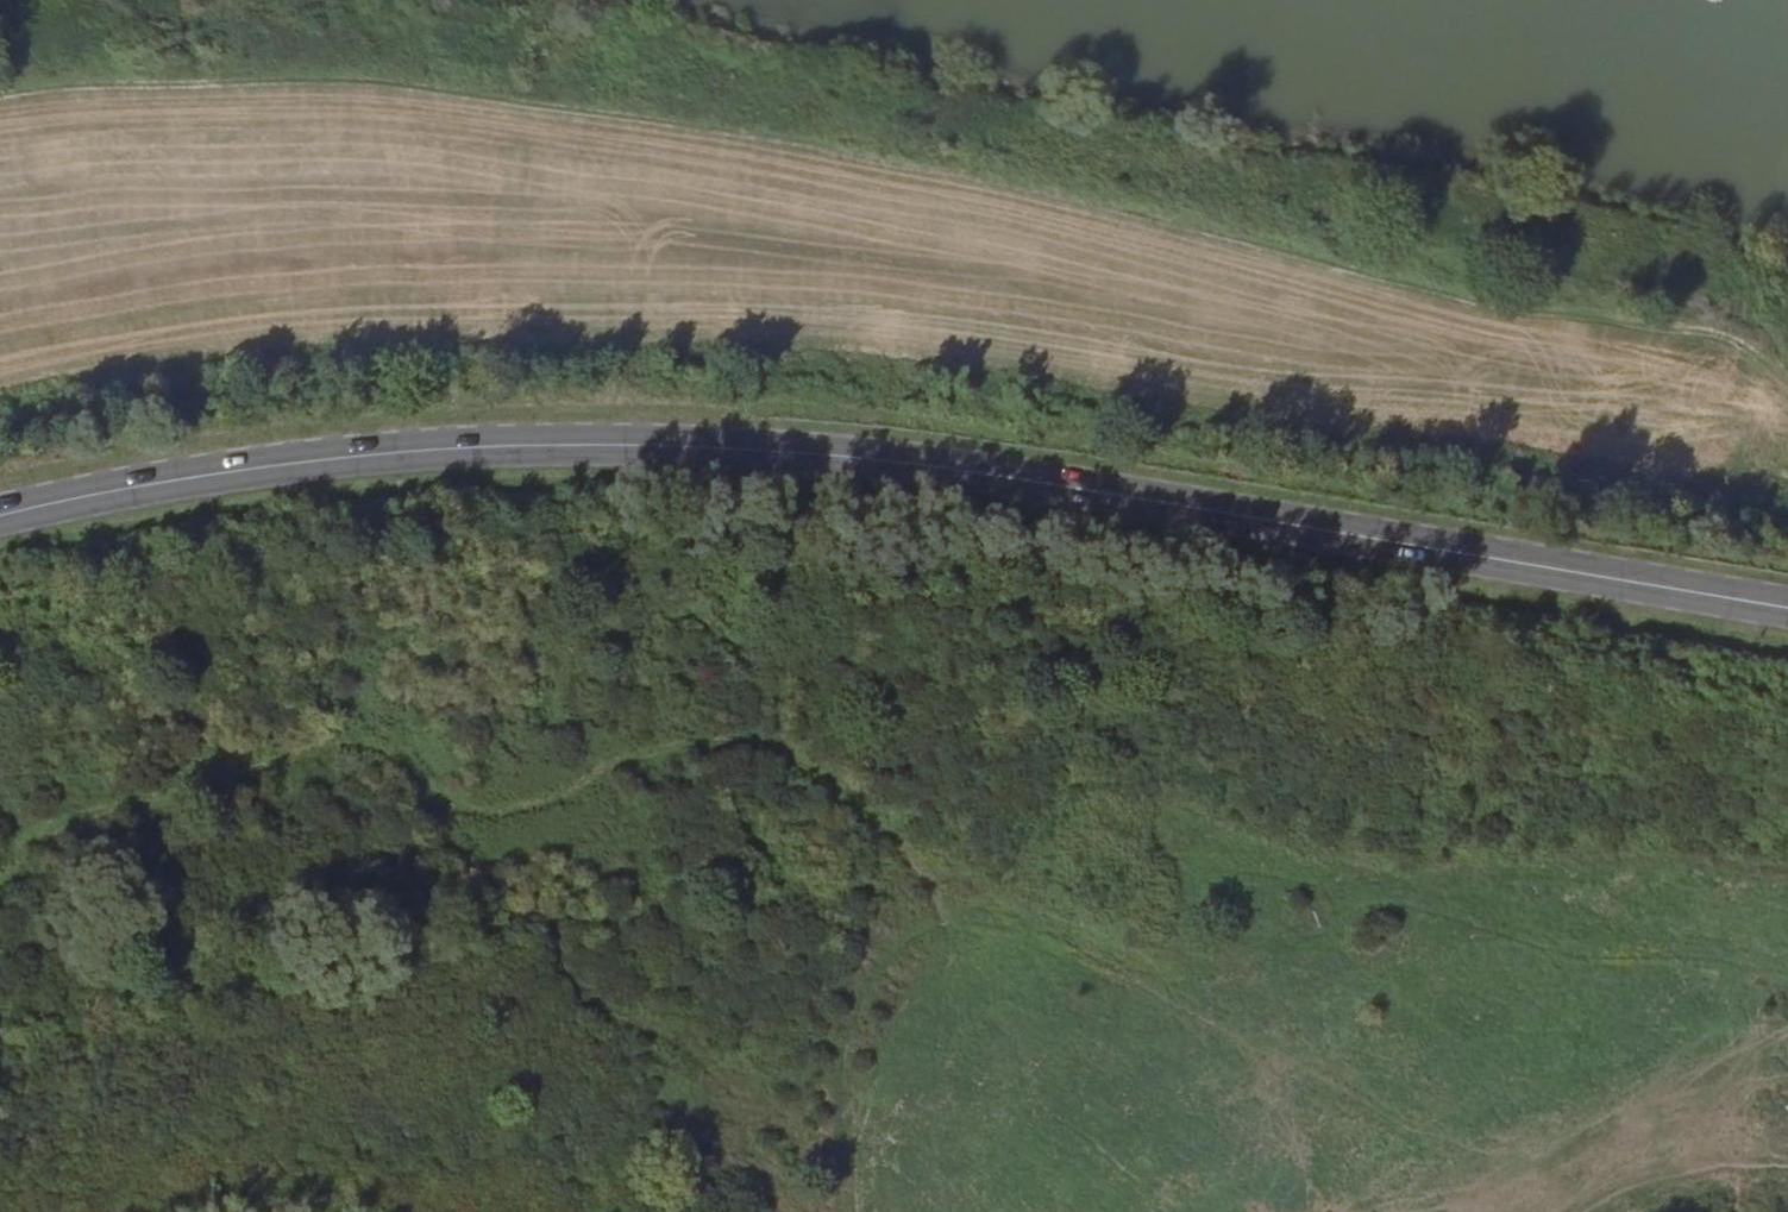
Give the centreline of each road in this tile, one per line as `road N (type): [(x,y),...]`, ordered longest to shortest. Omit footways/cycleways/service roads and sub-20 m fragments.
road 1 (secondary): [(0,526),(77,498),(392,455),(717,441),(1290,525),(1787,615)]

